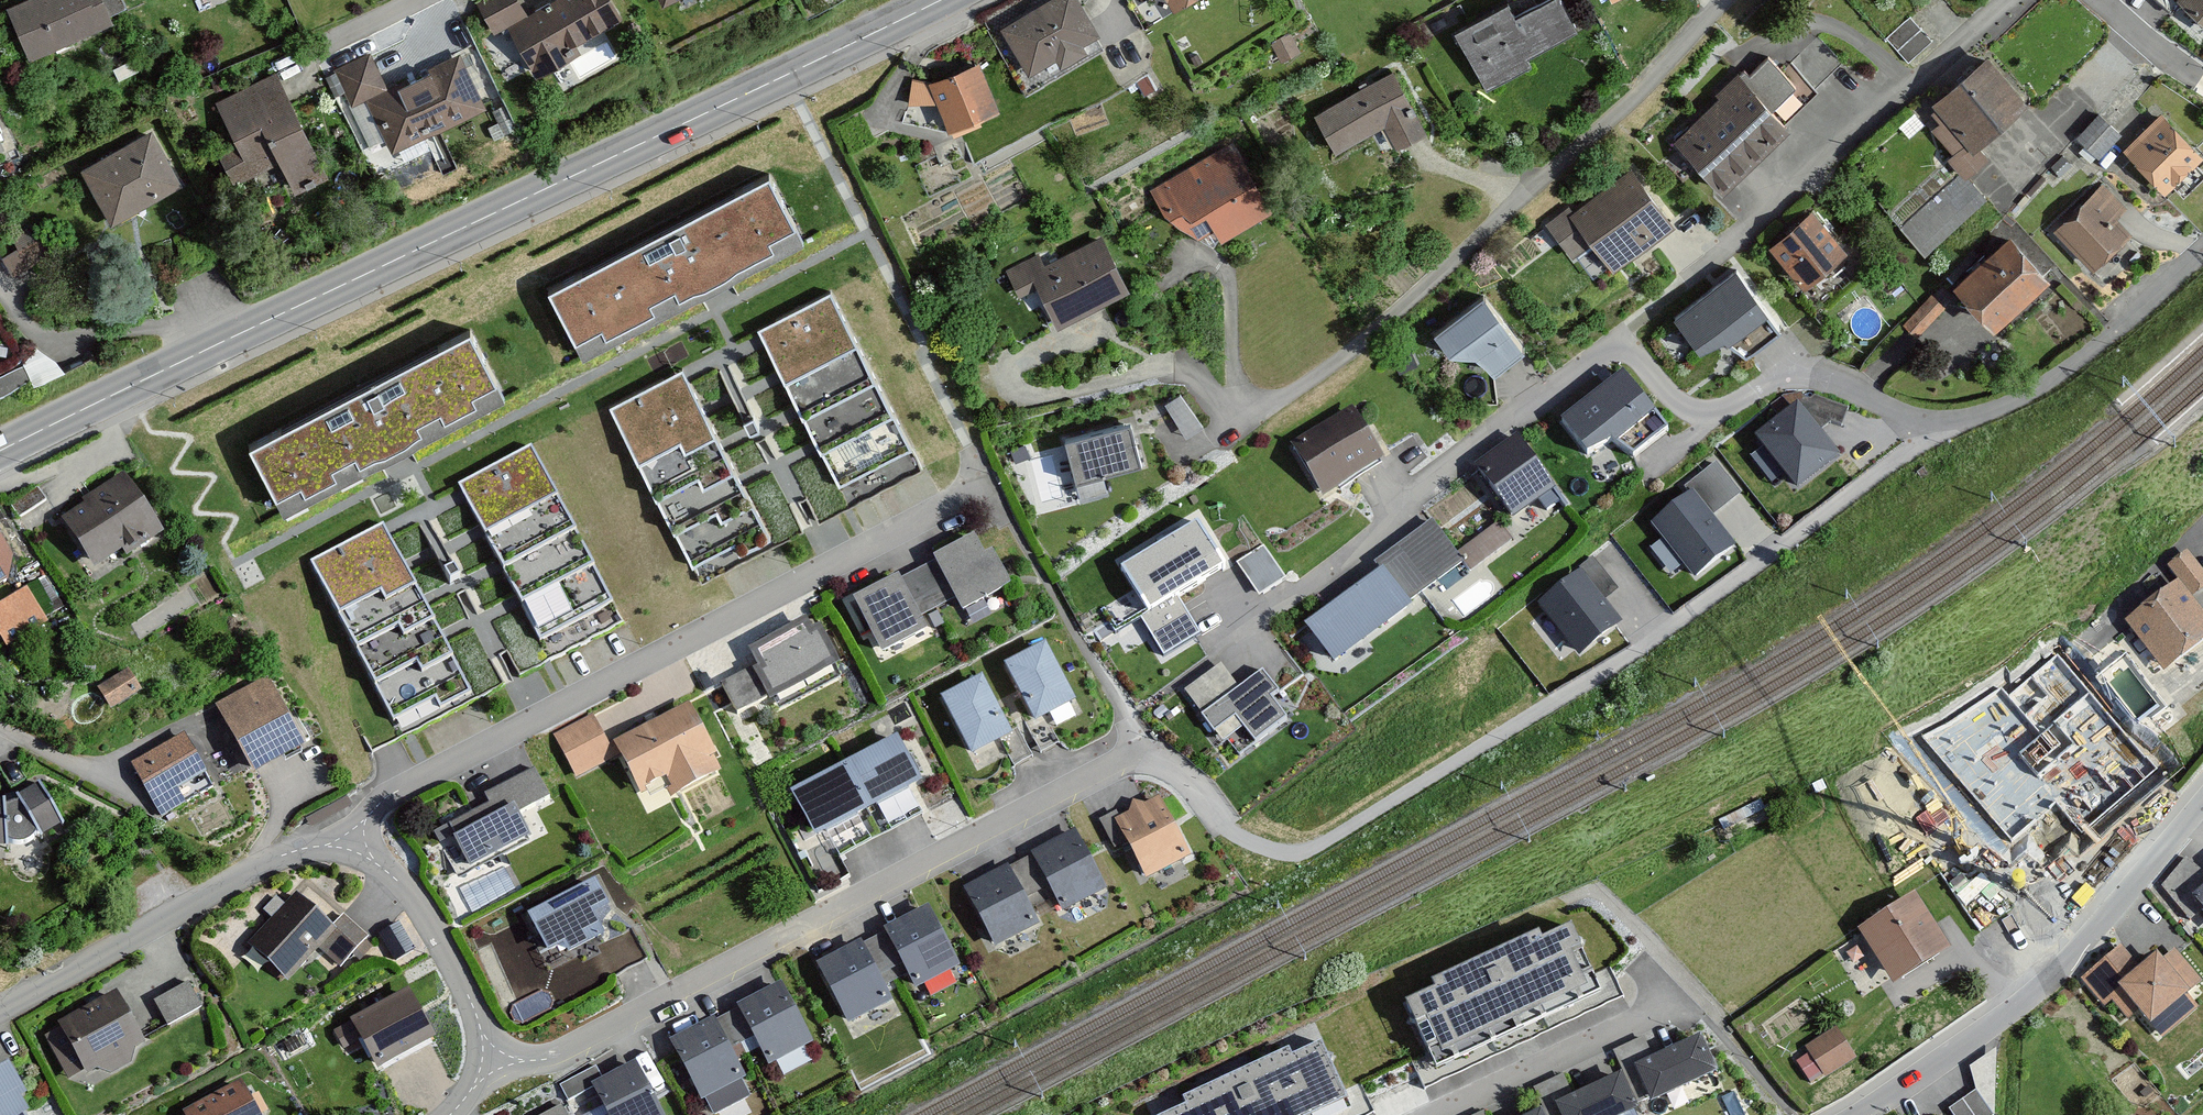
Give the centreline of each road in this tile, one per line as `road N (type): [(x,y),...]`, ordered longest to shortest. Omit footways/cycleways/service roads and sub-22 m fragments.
road 1 (secondary): [(0,451),(934,0)]
road 2 (residential): [(1721,0),(1598,127),(1503,204),(1385,320),(1279,397),(1254,408),(1236,405),(1190,359),(1172,357),(1096,382),(1012,389),(1000,366),(1030,346)]
road 3 (residential): [(345,846),(396,792),(988,486)]
road 4 (residential): [(484,1062),(561,1051),(1136,751)]
road 5 (residential): [(1624,350),(1689,409),(1719,407),(1771,382),(1809,375),(1852,384),(1919,417),(1953,420),(2005,406),(2059,378),(2132,321),(2202,248)]
road 6 (residential): [(1624,350),(2014,0)]
road 7 (residential): [(1207,657),(1624,350)]
road 8 (residential): [(1861,1114),(2038,987),(2202,801)]
road 9 (residential): [(0,1011),(284,854),(345,846)]
road 10 (residential): [(1437,1114),(1678,1003),(1644,968)]
road 11 (residential): [(345,846),(415,896),(470,995),(484,1062)]

